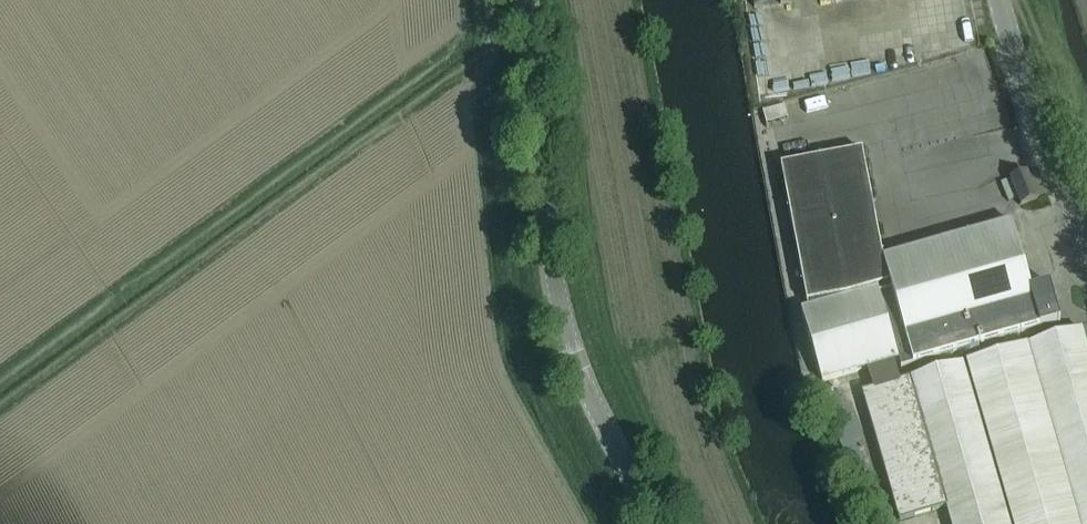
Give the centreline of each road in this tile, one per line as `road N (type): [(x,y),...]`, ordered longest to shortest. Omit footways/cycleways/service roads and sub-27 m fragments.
road 1 (tertiary): [(654,523),(562,320),(523,0)]
road 2 (unclassified): [(1086,243),(1000,0)]

